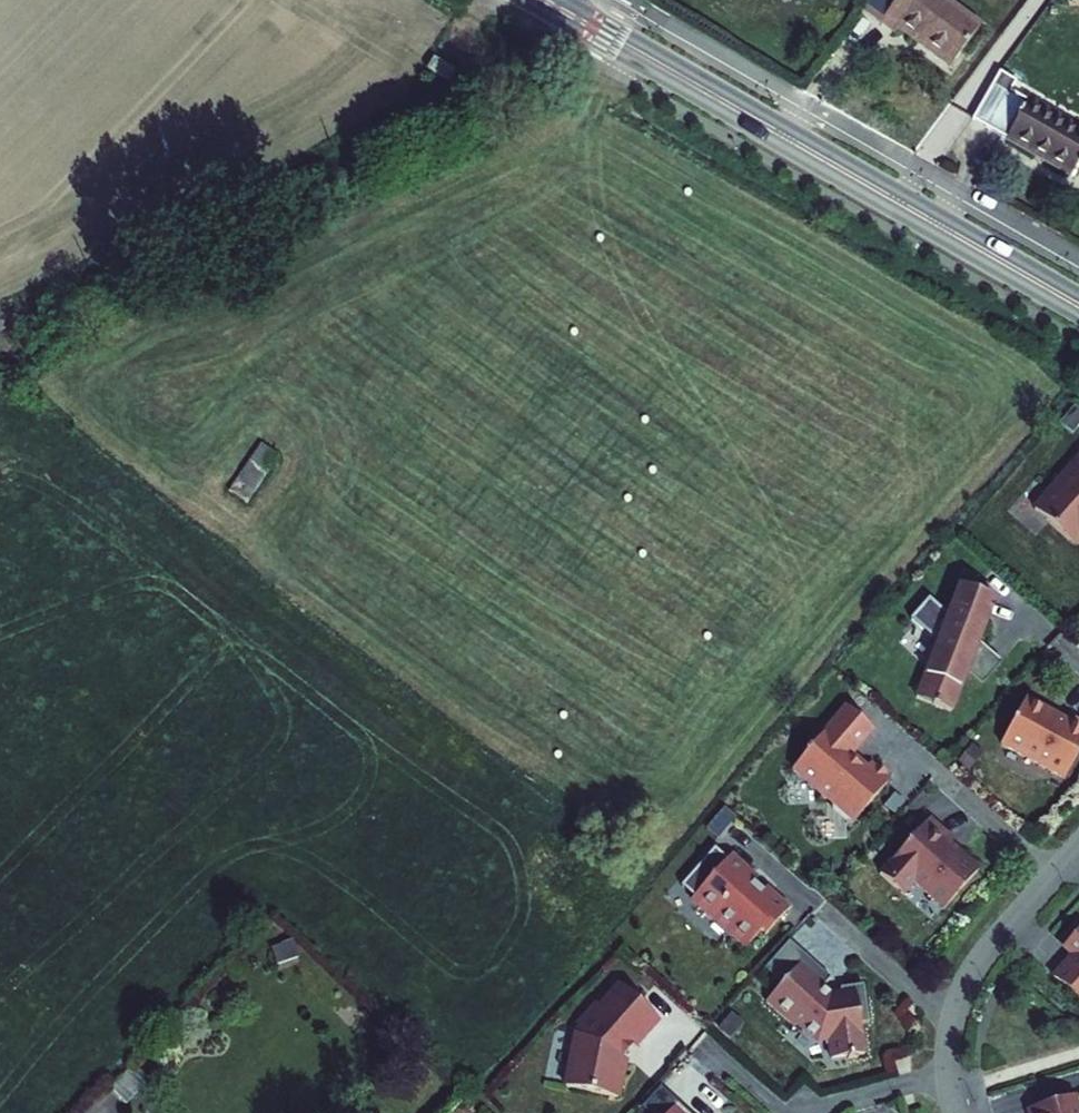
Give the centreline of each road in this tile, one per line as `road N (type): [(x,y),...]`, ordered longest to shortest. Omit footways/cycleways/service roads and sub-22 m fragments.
road 1 (track): [(565,45),(0,314)]
road 2 (secondary): [(544,0),(1078,306)]
road 3 (residential): [(960,1112),(950,1045),(966,983),(1078,846)]

